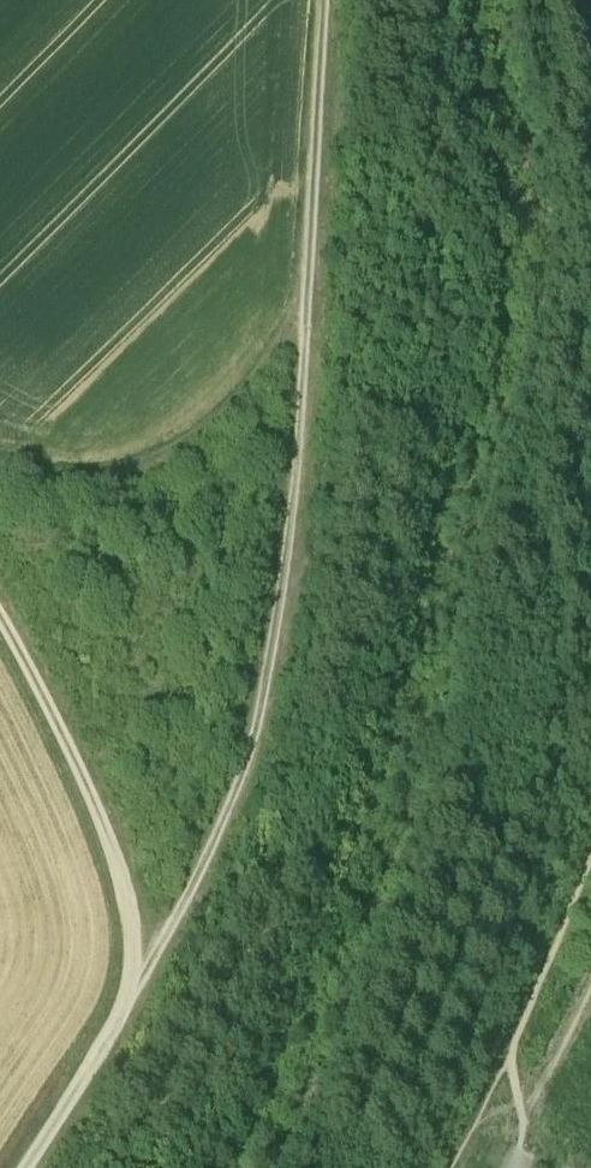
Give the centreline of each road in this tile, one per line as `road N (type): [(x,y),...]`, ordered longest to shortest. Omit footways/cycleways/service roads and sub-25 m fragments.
road 1 (track): [(132,988),(231,788),(274,606),(286,536),(324,0)]
road 2 (track): [(24,1167),(132,988),(134,947),(97,812),(0,613)]
road 3 (track): [(300,315),(240,397),(160,458),(90,479),(0,472)]

